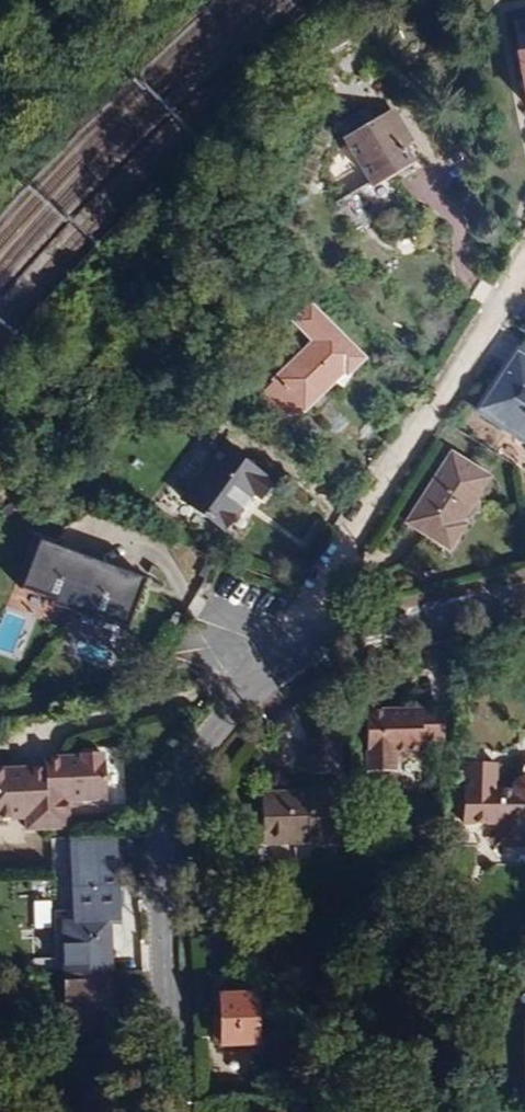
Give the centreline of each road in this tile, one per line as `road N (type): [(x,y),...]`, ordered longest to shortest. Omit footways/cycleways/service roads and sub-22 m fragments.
road 1 (residential): [(286,654),(524,267)]
road 2 (tertiary): [(173,1111),(168,827),(195,759),(244,692)]
road 3 (tertiary): [(286,654),(355,628),(524,590)]

